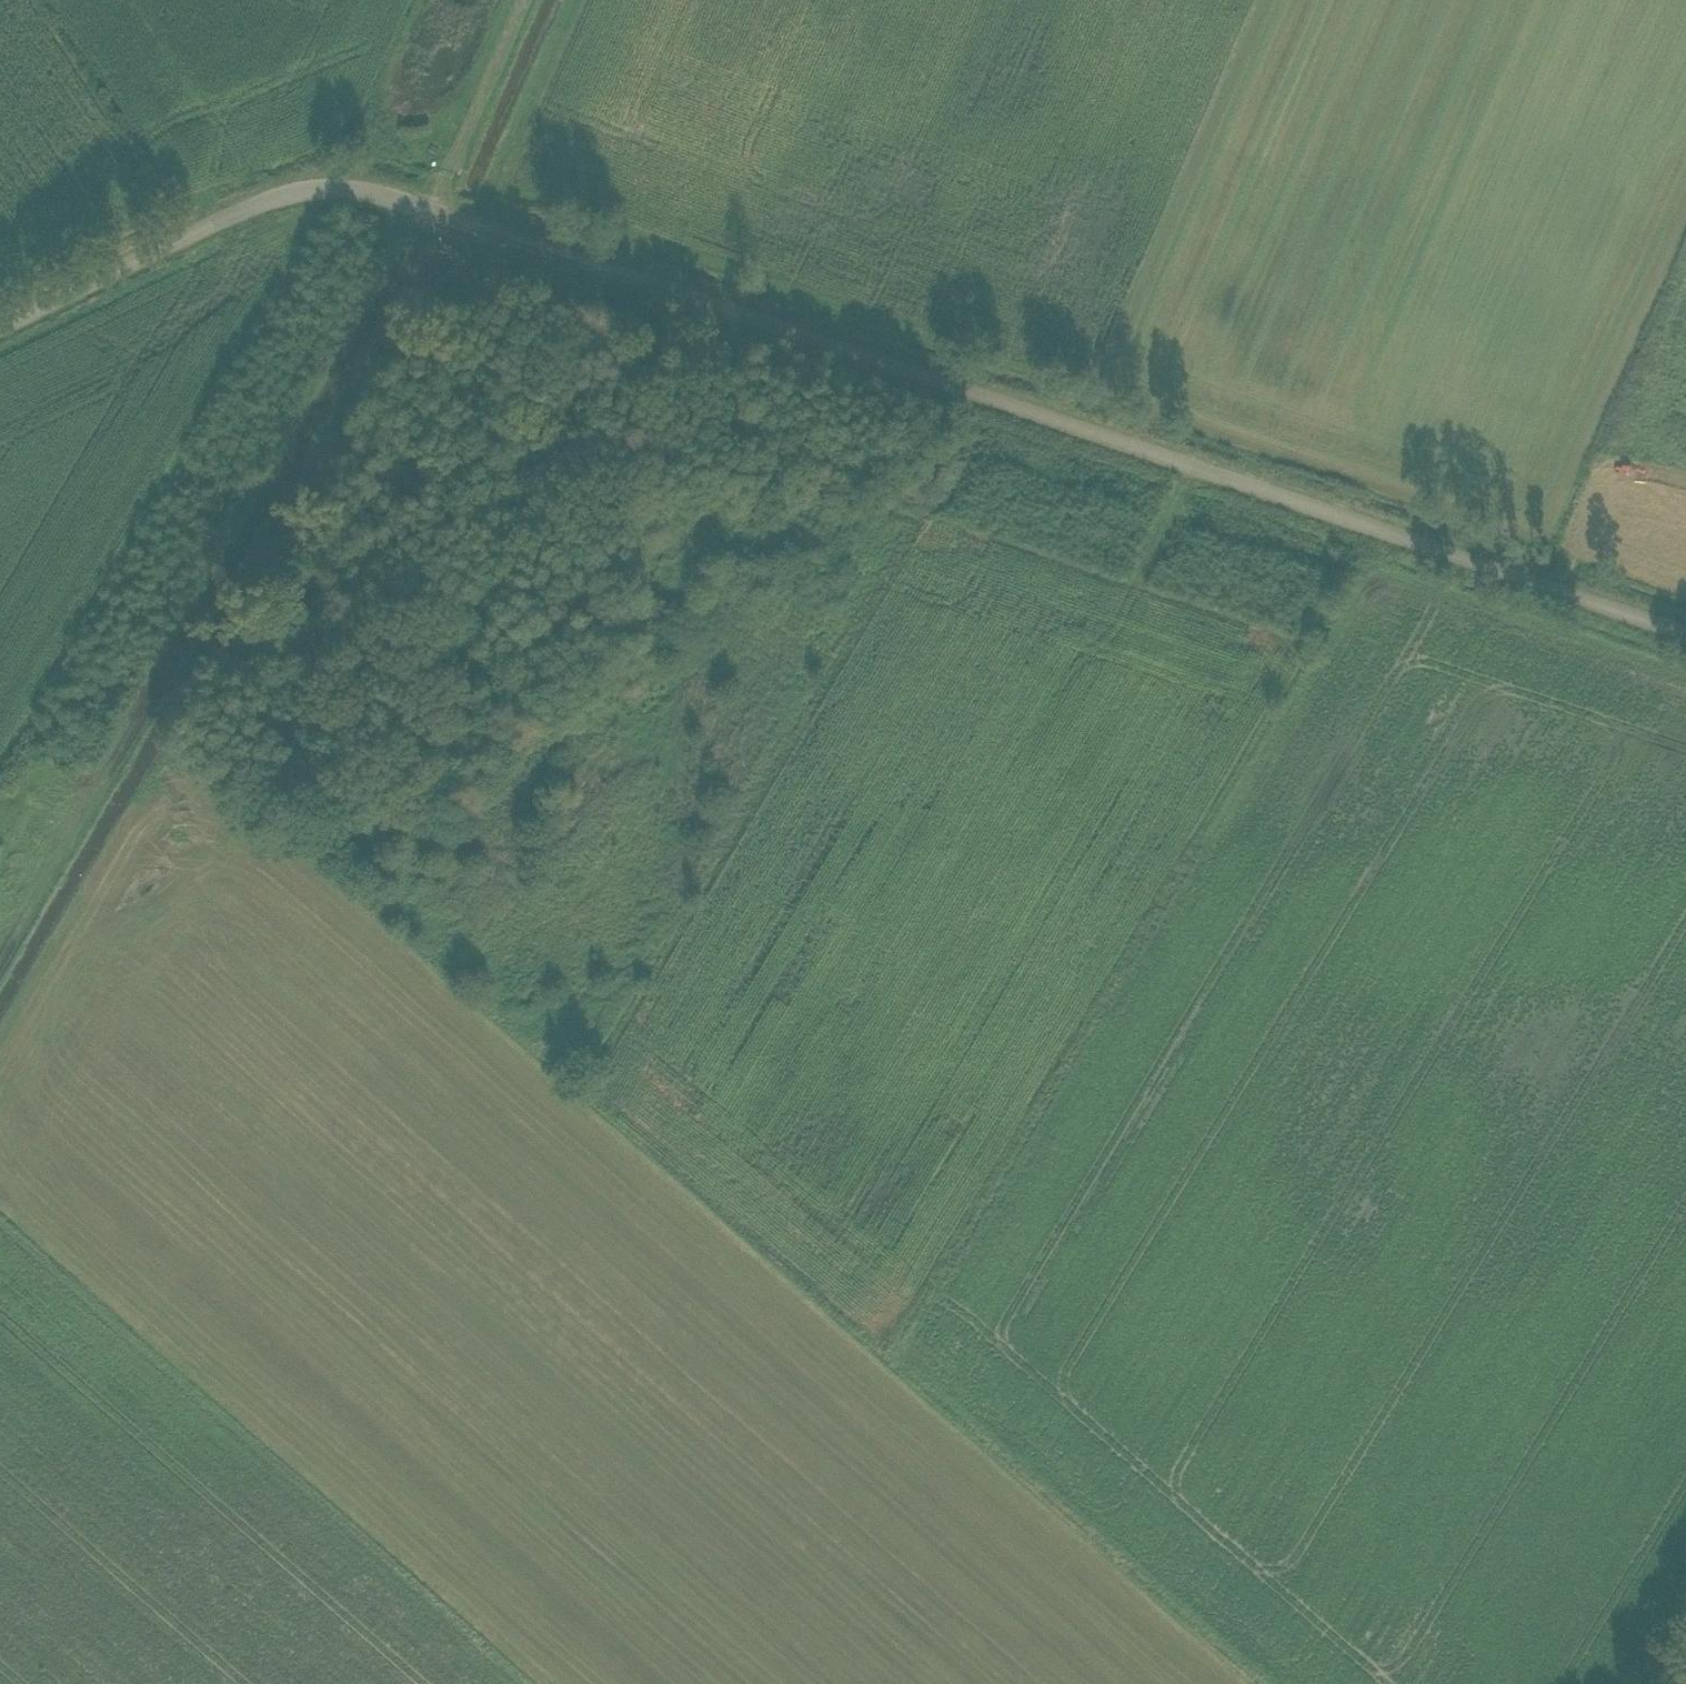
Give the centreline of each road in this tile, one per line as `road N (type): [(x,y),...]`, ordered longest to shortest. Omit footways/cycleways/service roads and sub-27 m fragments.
road 1 (unclassified): [(1685,630),(348,186),(316,186),(235,212),(0,326)]

